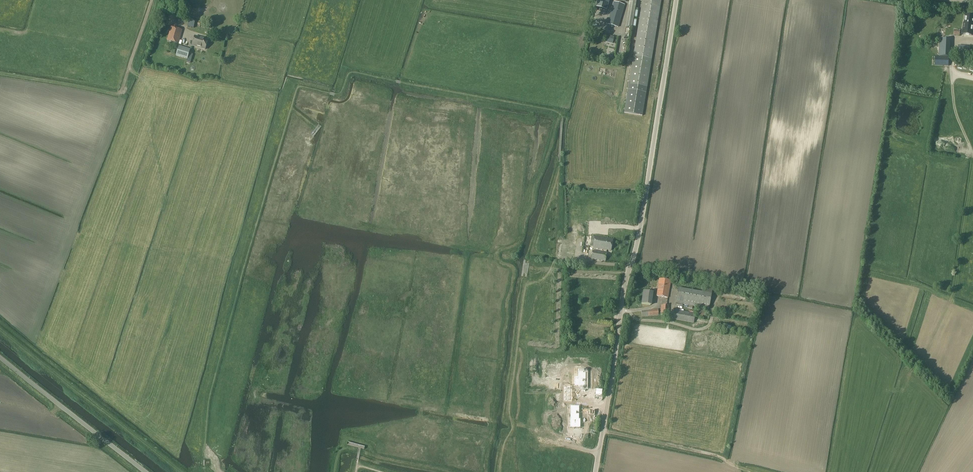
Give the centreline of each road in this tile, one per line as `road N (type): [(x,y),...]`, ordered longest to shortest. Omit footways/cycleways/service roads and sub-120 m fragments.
road 1 (unclassified): [(595,471),(676,0)]
road 2 (unclassified): [(146,471),(0,357)]

